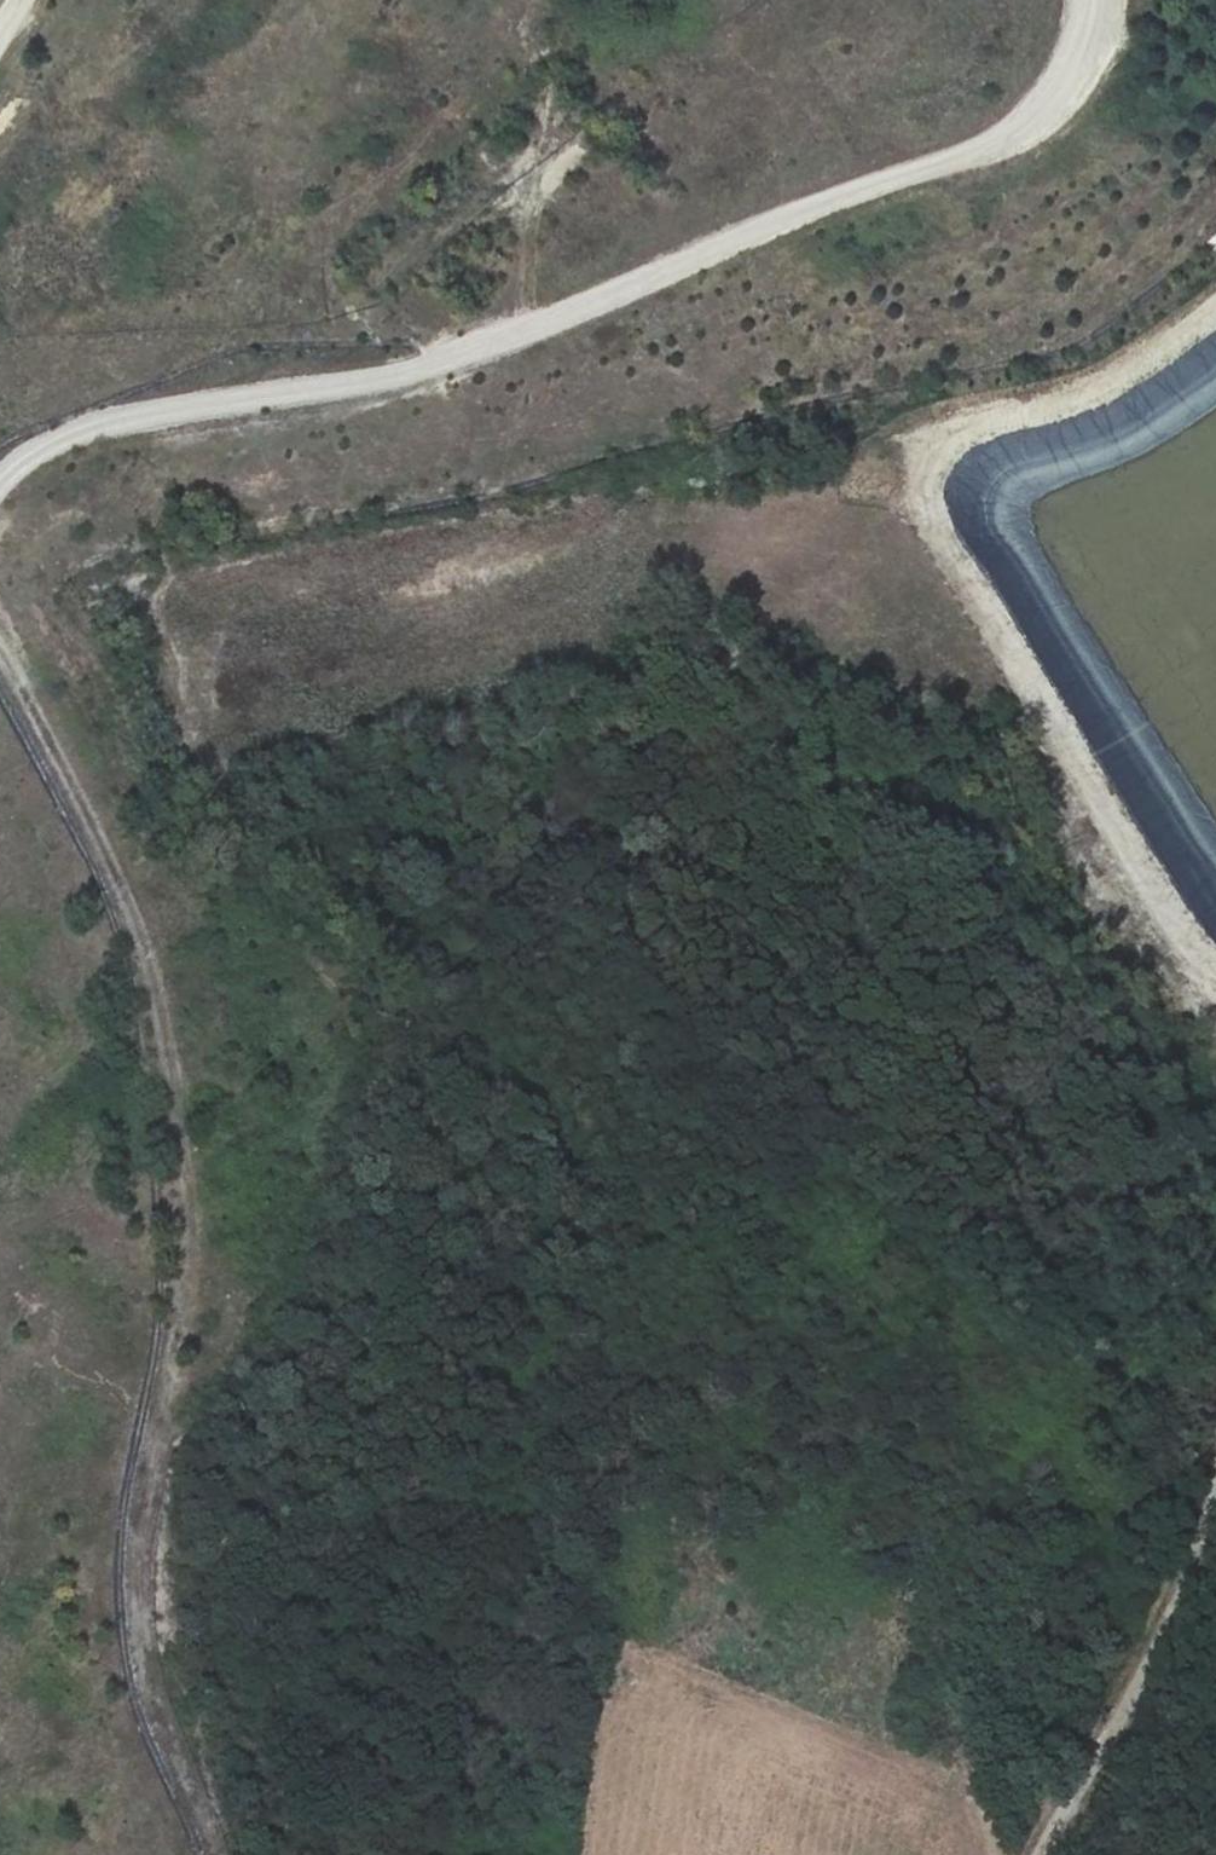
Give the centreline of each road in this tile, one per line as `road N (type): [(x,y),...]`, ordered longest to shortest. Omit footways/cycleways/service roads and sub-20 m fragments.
road 1 (track): [(0,481),(152,416),(446,366),(986,144),(1077,68),(1085,0)]
road 2 (track): [(0,688),(123,905),(166,1119),(177,1329)]
road 3 (track): [(1215,1462),(1189,1592),(1052,1854)]

